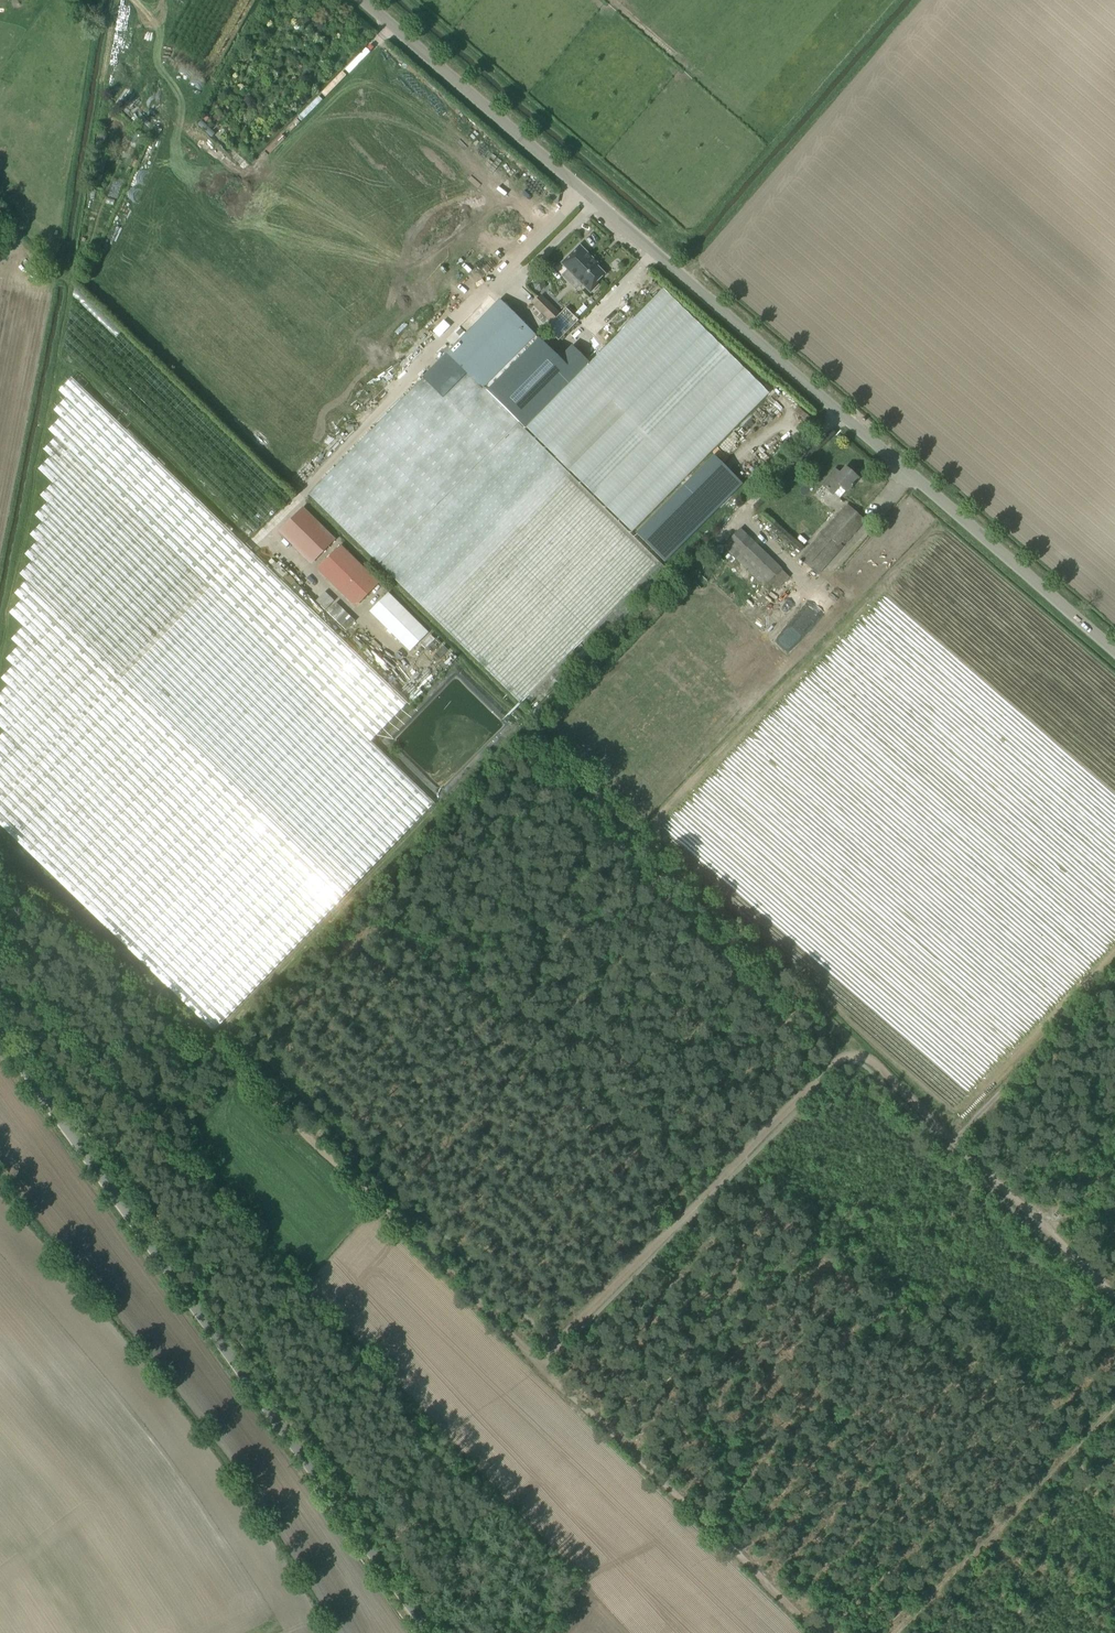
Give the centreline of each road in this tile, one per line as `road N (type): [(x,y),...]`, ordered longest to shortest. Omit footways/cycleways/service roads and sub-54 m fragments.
road 1 (unclassified): [(1114,647),(362,0)]
road 2 (track): [(1114,1291),(960,1143),(854,1057),(841,1061),(544,1358)]
road 3 (track): [(544,1358),(539,1362),(145,980),(0,872)]
road 4 (unclassified): [(429,1632),(0,1039)]

